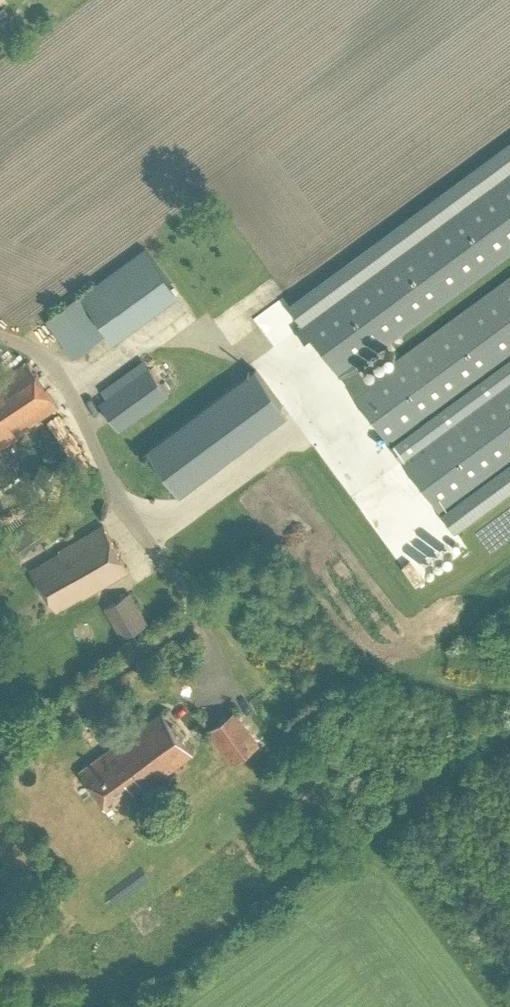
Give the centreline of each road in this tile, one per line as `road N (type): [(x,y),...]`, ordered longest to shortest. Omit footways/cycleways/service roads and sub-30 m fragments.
road 1 (residential): [(163,558),(137,524),(58,372),(0,334)]

